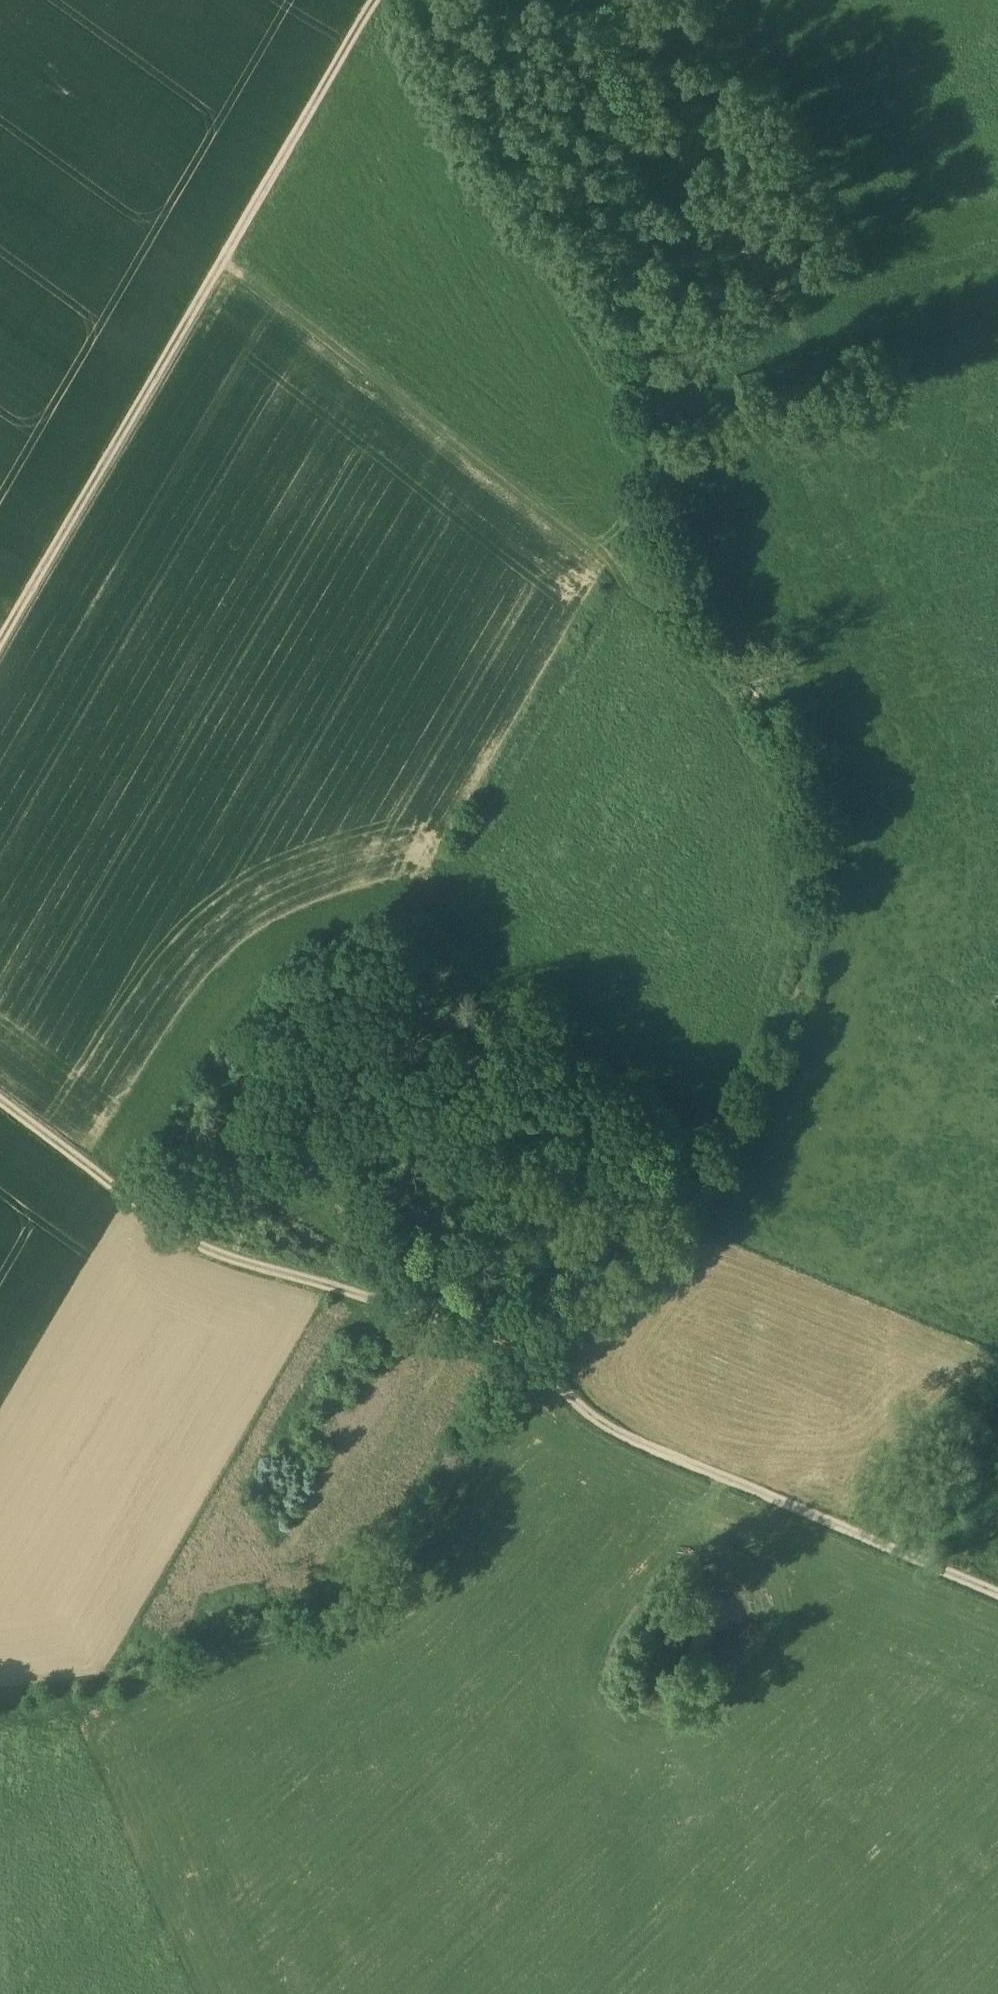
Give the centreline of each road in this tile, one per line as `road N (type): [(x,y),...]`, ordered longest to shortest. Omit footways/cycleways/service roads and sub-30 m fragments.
road 1 (track): [(997,1598),(638,1450),(529,1361),(484,1341),(236,1272),(170,1236),(0,1104)]
road 2 (track): [(0,674),(398,0)]
road 3 (track): [(426,419),(237,275)]

